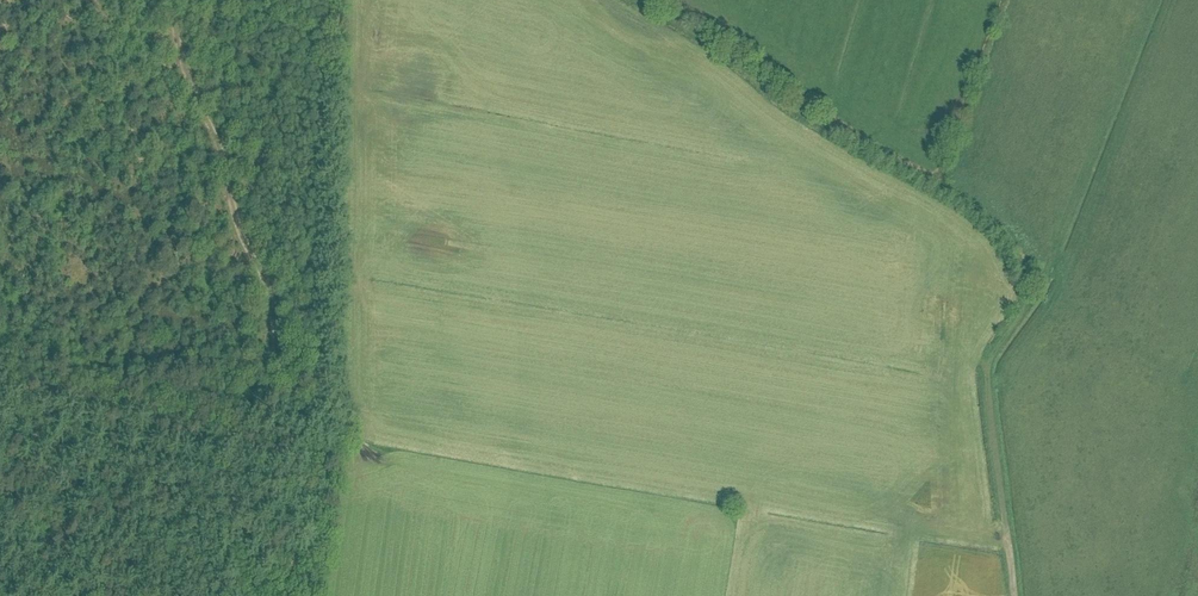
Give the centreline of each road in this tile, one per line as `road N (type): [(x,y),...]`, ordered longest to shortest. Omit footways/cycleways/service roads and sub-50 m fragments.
road 1 (track): [(640,0),(724,50),(791,112),(984,221),(1012,262),(1025,305),(988,371),(1013,595)]
road 2 (track): [(170,0),(236,223),(269,292),(289,397),(312,429),(340,438)]

